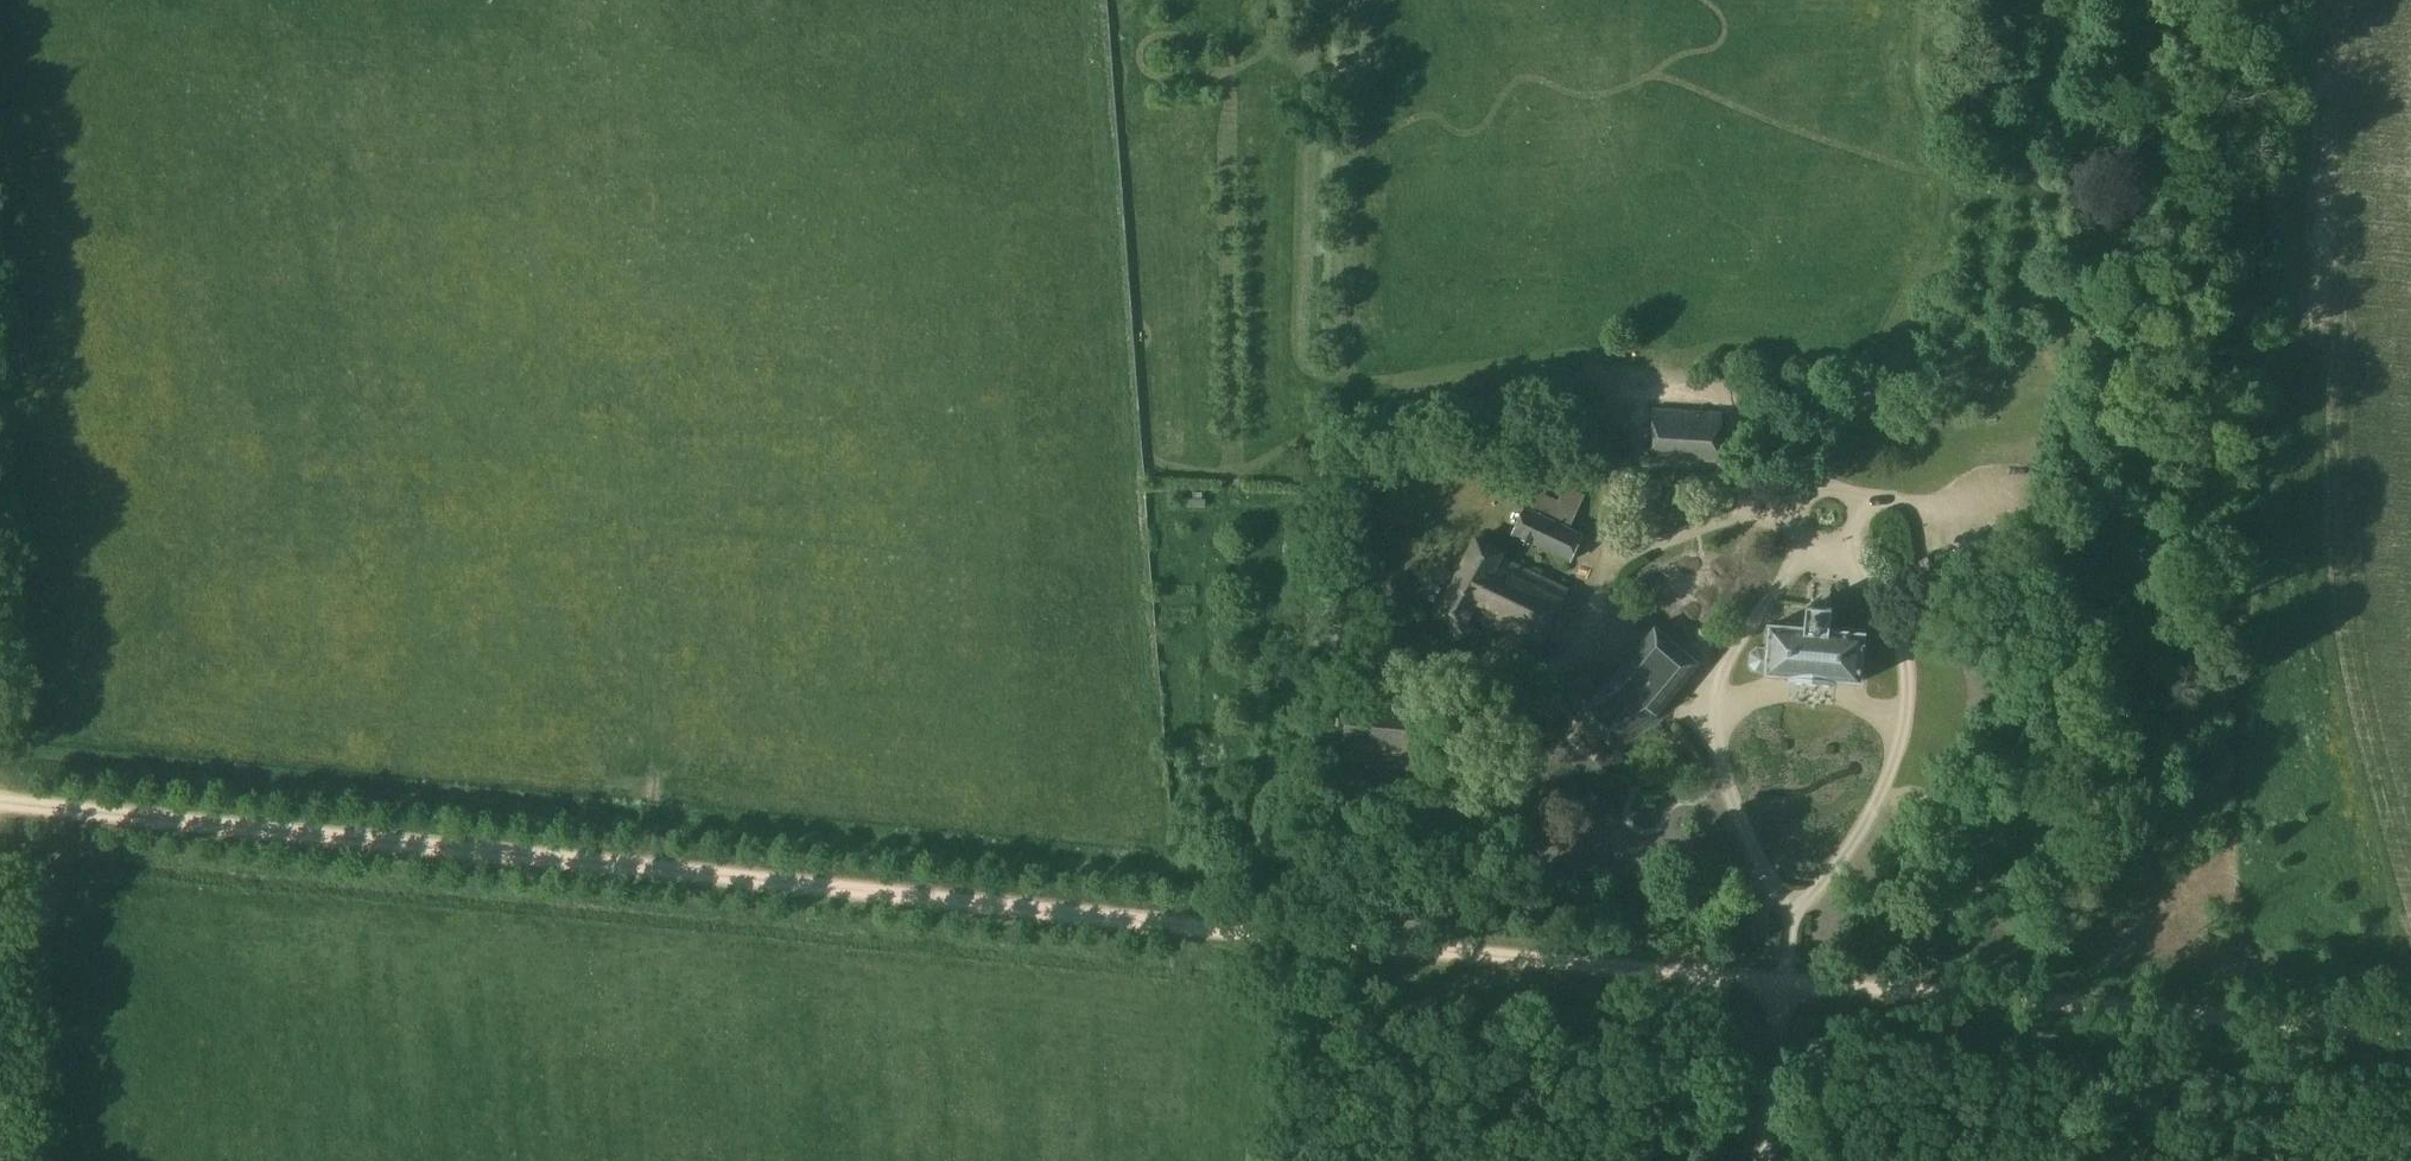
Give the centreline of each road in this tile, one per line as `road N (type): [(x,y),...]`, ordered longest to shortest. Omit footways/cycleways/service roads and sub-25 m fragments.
road 1 (track): [(1310,933),(0,801)]
road 2 (track): [(2410,1035),(1778,981)]
road 3 (track): [(1778,981),(1310,933)]
road 4 (track): [(8,1160),(0,967)]

